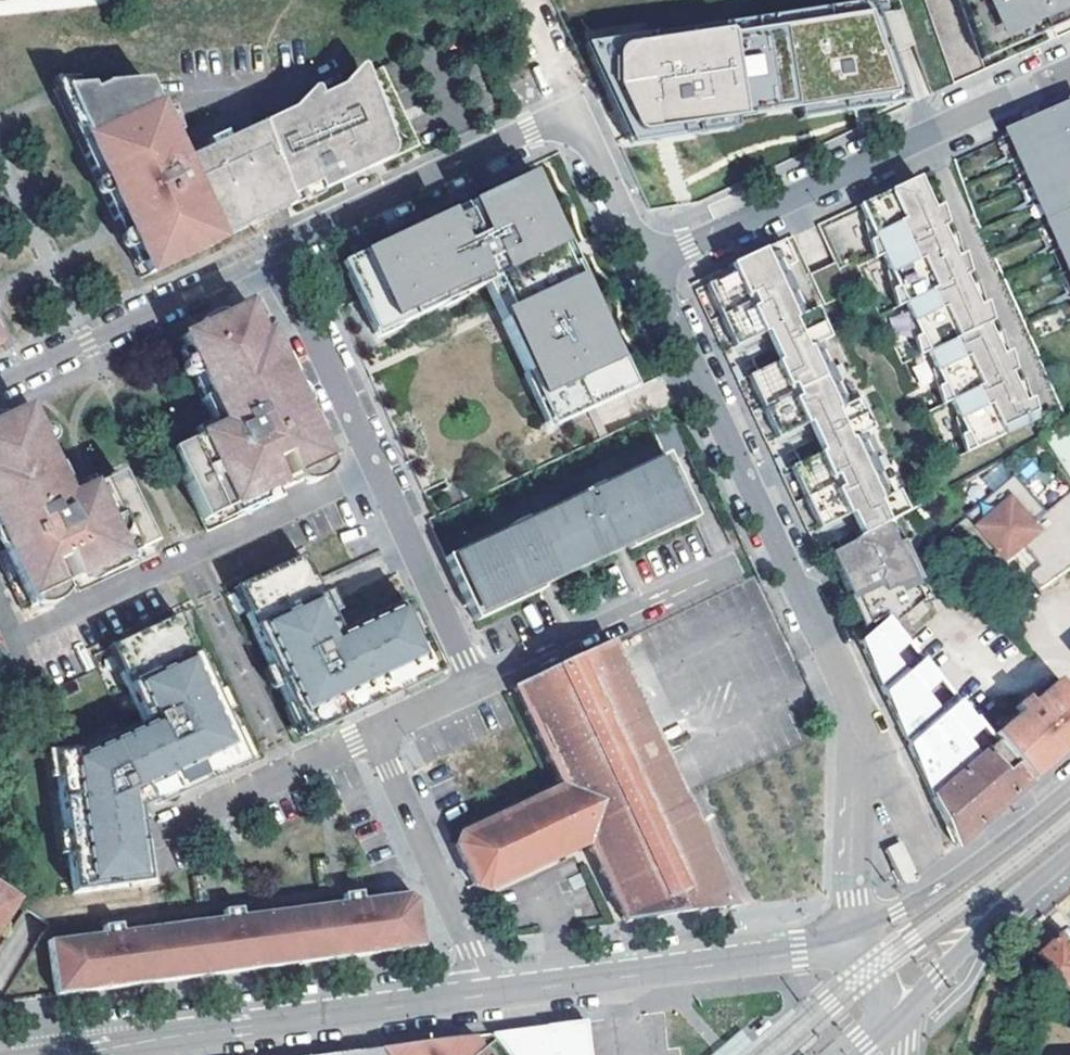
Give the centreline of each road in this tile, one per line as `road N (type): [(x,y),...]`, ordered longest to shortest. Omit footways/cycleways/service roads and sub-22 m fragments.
road 1 (residential): [(646,265),(840,684),(852,734),(856,937)]
road 2 (residential): [(273,254),(565,119),(581,128),(646,265)]
road 3 (residential): [(646,265),(1069,73)]
road 4 (residential): [(371,472),(13,637),(0,609)]
road 5 (tertiary): [(481,995),(67,1054)]
road 6 (tertiary): [(856,937),(481,995)]
road 7 (residential): [(0,381),(273,254)]
road 8 (residential): [(472,686),(738,562)]
road 9 (residential): [(481,995),(478,970),(372,731)]
road 10 (tertiary): [(1069,790),(856,937)]
road 11 (residential): [(372,731),(146,830)]
road 12 (residential): [(273,254),(371,472)]
road 13 (residential): [(371,472),(472,686)]
road 14 (tertiary): [(904,1005),(1069,853)]

